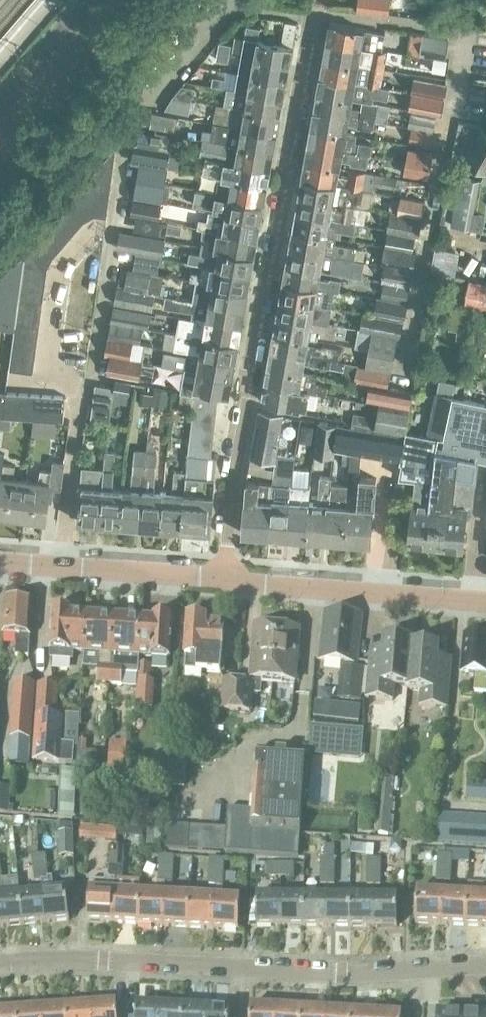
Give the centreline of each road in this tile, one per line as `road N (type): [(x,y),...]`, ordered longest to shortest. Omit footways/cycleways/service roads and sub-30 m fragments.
road 1 (residential): [(60,566),(135,108),(238,23),(315,11)]
road 2 (residential): [(224,577),(232,489),(315,11)]
road 3 (residential): [(0,967),(42,957),(228,959),(485,976)]
road 4 (tertiary): [(485,602),(224,577)]
road 5 (unclassified): [(117,0),(0,135)]
road 6 (tertiary): [(224,577),(60,566)]
road 7 (residential): [(315,11),(473,31)]

